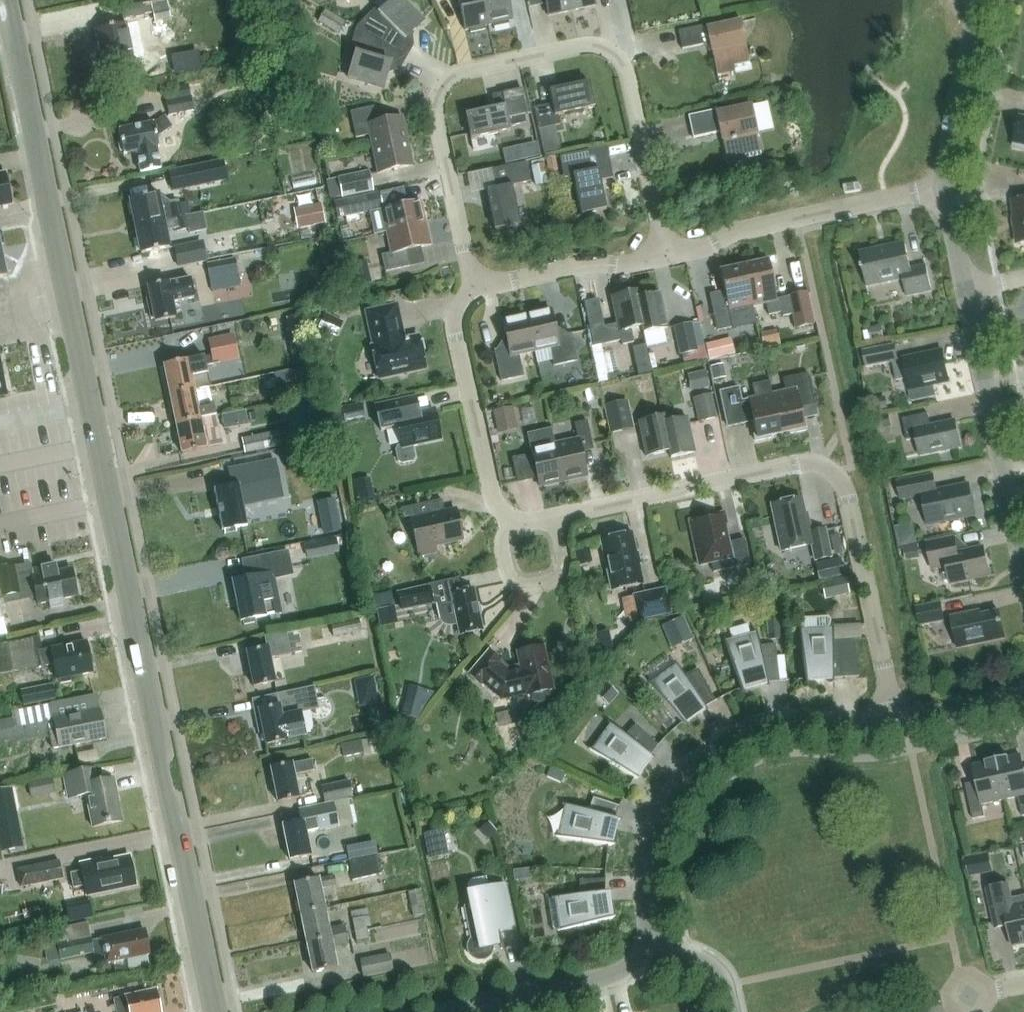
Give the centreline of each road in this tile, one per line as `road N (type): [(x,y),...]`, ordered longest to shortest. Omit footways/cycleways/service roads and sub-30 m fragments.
road 1 (tertiary): [(215,1011),(5,0)]
road 2 (residential): [(473,288),(438,99),(461,75),(584,45),(618,58),(626,75),(665,260)]
road 3 (residential): [(555,517),(799,465),(828,471),(847,497),(893,719)]
road 4 (residential): [(646,947),(654,829),(691,769),(754,728),(893,719)]
road 5 (residential): [(665,260),(737,232),(946,190)]
road 6 (residential): [(1023,573),(968,290)]
road 7 (residential): [(512,523),(490,491),(457,339),(456,311),(473,288)]
road 8 (residential): [(646,947),(620,974),(442,1011)]
road 9 (residential): [(473,288),(665,260)]
road 10 (residential): [(946,190),(945,156),(979,0)]
road 11 (residential): [(512,523),(503,534),(506,571),(528,588),(563,573),(555,517)]
road 12 (residential): [(893,719),(1023,691)]

